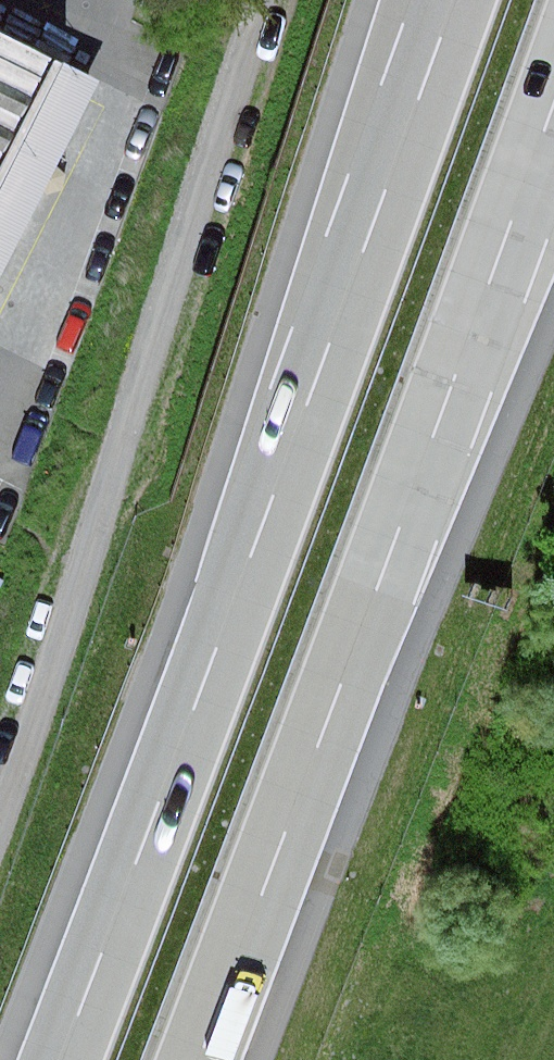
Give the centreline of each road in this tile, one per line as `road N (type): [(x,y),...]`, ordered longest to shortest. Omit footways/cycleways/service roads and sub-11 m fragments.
road 1 (motorway): [(453,0),(315,399),(62,1059)]
road 2 (motorway): [(206,1059),(553,97)]
road 3 (track): [(268,0),(140,407),(0,792)]

